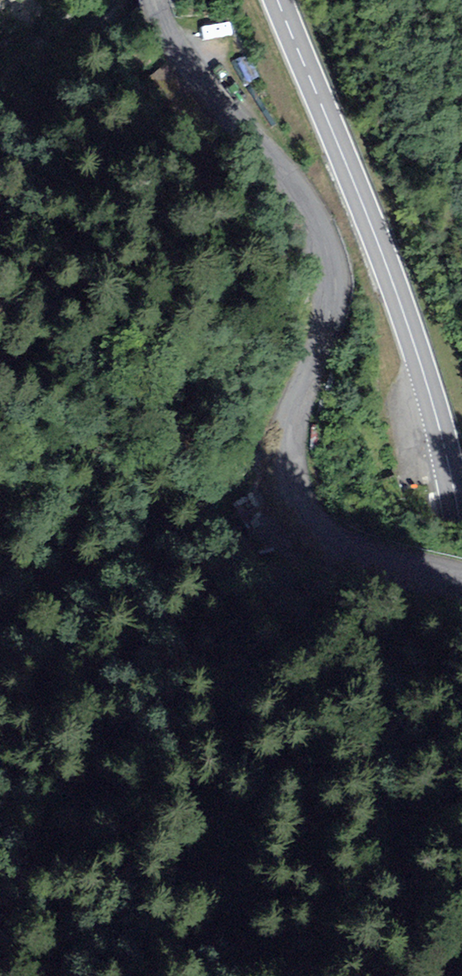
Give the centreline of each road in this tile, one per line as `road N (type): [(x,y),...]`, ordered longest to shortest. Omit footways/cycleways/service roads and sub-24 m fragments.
road 1 (unclassified): [(160,0),(193,64),(301,199),(332,276),(331,308),(282,455),(289,499),(314,532),(351,554),(461,583)]
road 2 (secondary): [(277,0),(414,344),(444,446),(457,535)]
road 3 (secondary): [(454,975),(457,535)]

